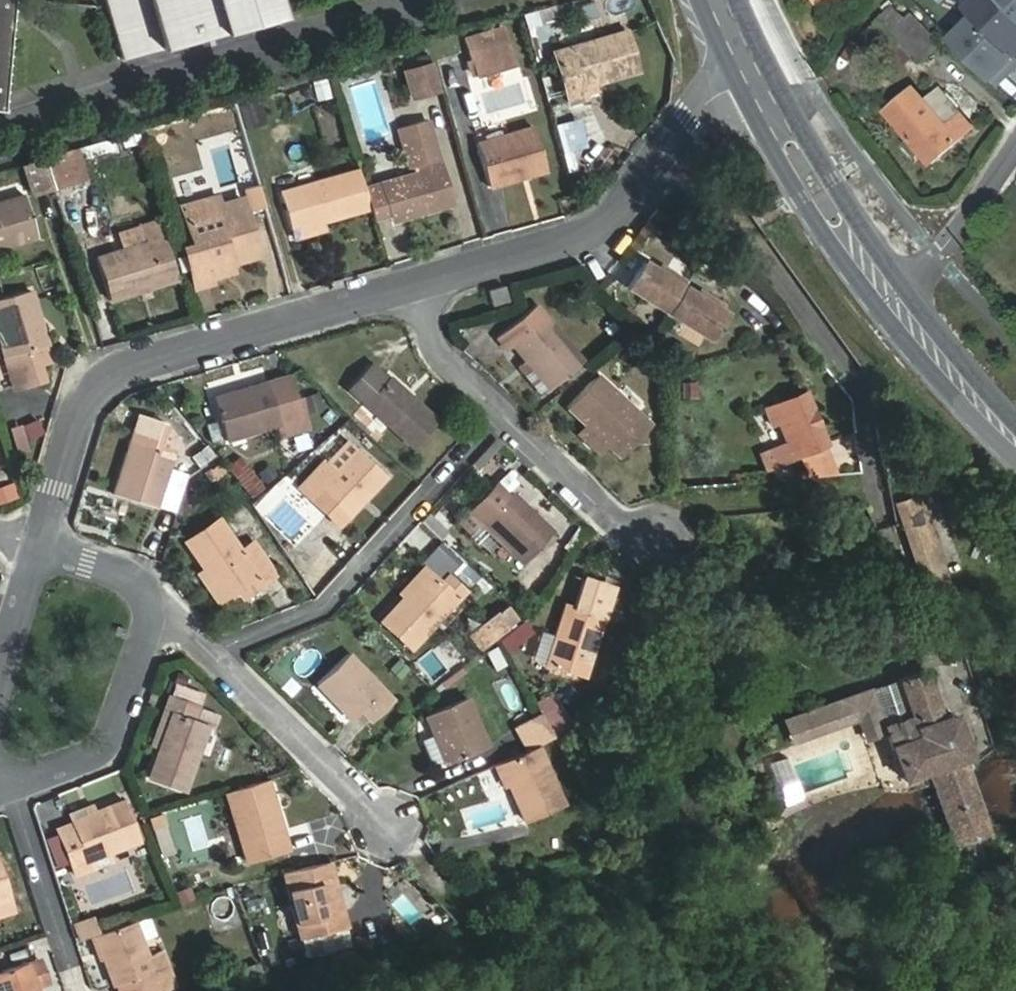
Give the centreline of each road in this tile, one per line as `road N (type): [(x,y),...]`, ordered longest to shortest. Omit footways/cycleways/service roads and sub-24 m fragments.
road 1 (residential): [(391,294),(119,370),(88,395),(77,420),(43,545)]
road 2 (residential): [(752,80),(710,98),(604,230),(391,294)]
road 3 (residential): [(213,654),(324,607),(499,411)]
road 4 (residential): [(152,598),(110,750),(0,785)]
road 5 (primary): [(893,299),(752,80)]
road 6 (residential): [(213,654),(387,831)]
road 7 (residential): [(499,411),(617,522),(659,542)]
road 8 (residential): [(1015,151),(974,216),(893,299)]
road 9 (primary): [(1015,440),(893,299)]
road 10 (residential): [(391,294),(499,411)]
road 11 (residential): [(43,545),(0,674)]
road 12 (residential): [(43,545),(130,578),(152,598)]

